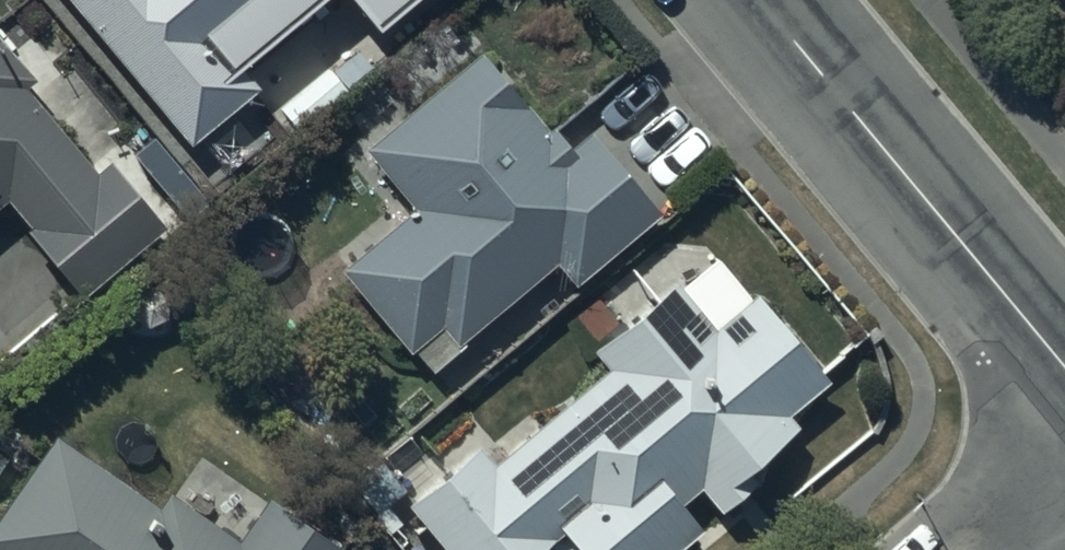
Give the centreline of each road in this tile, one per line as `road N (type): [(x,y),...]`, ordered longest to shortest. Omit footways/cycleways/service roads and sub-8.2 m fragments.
road 1 (residential): [(756,0),(1064,372)]
road 2 (residential): [(1064,452),(948,549)]

